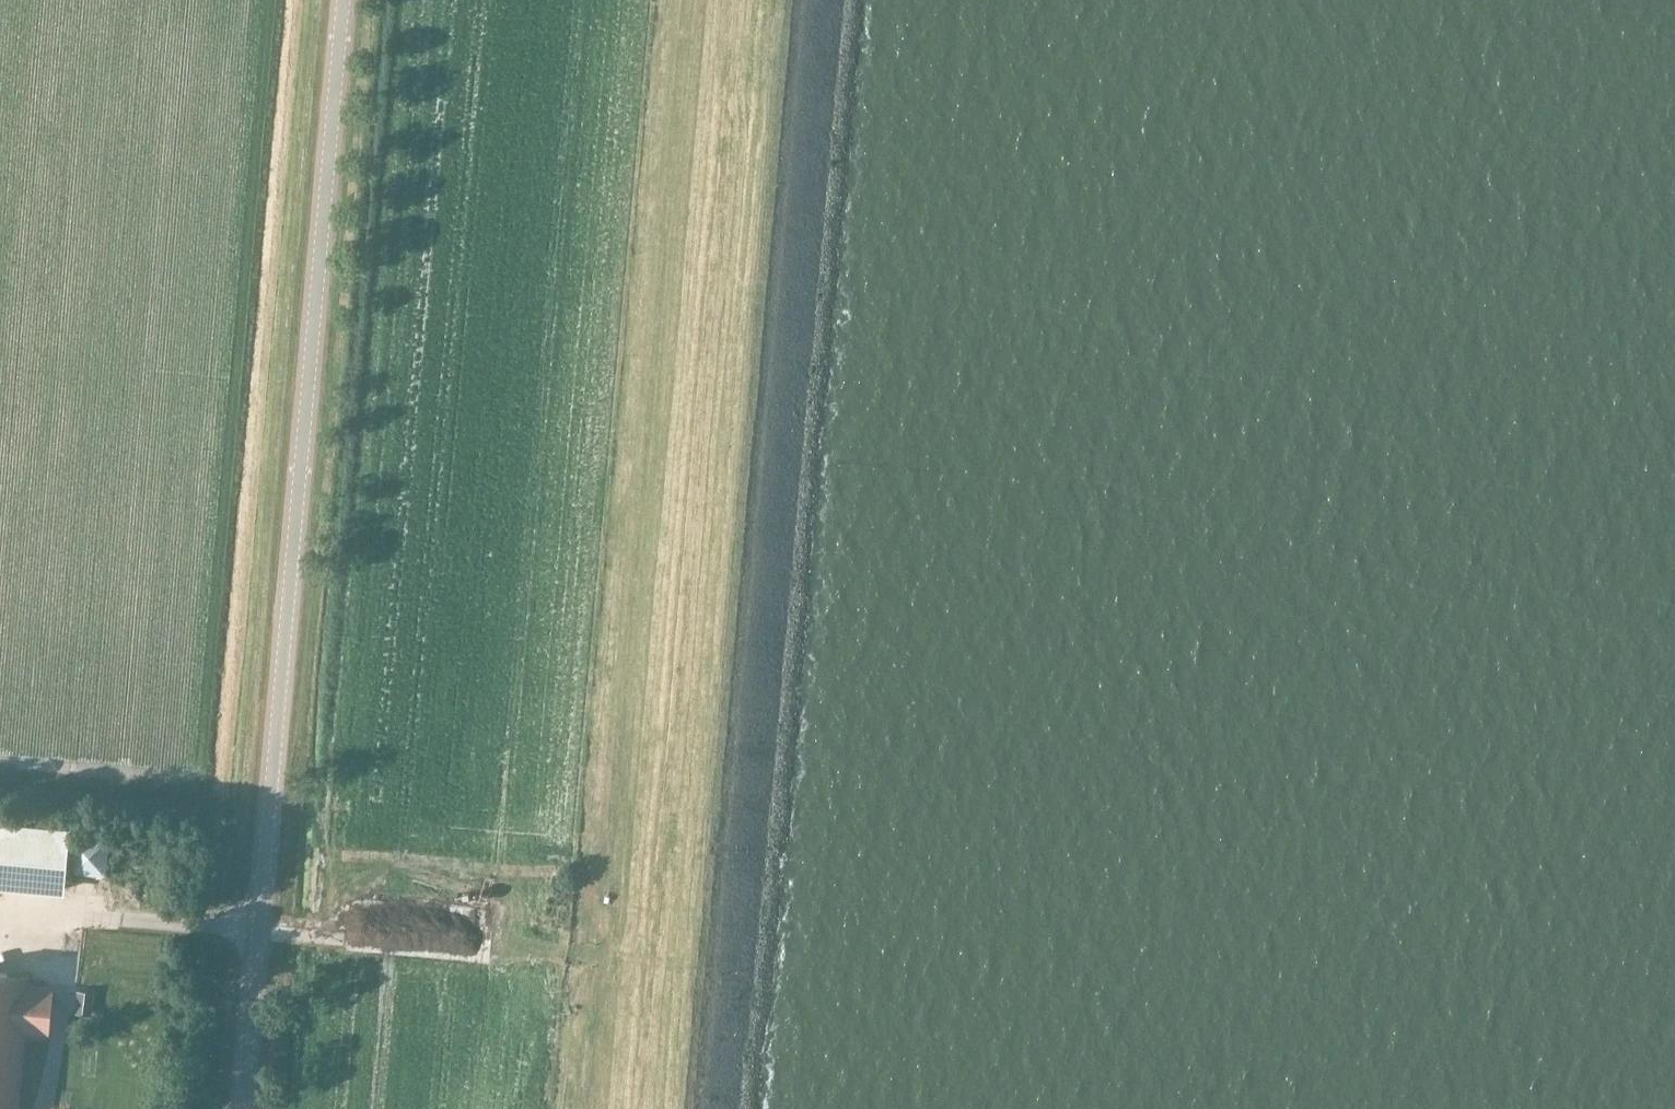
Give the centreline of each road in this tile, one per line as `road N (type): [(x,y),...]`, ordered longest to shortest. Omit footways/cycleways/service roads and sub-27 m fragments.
road 1 (tertiary): [(242,1108),(343,0)]

